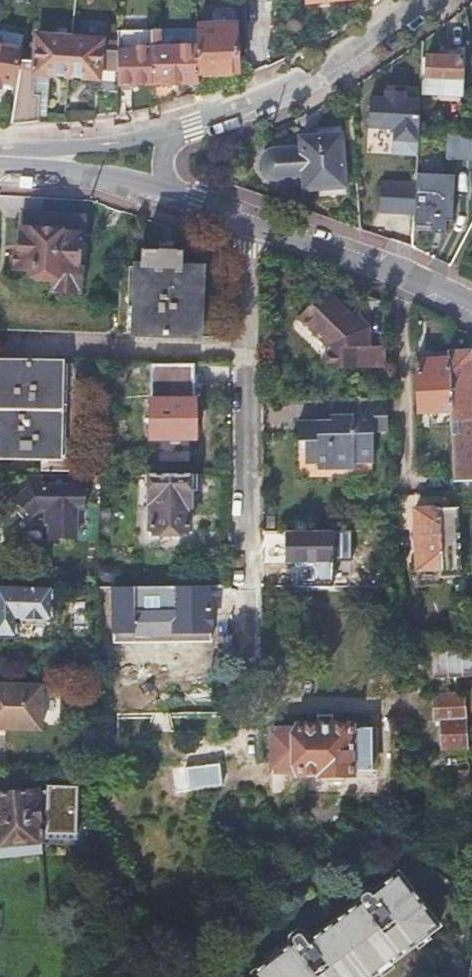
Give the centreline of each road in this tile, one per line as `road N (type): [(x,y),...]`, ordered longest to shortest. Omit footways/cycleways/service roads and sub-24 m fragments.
road 1 (residential): [(248,218),(247,646)]
road 2 (tertiary): [(427,0),(376,44),(172,135)]
road 3 (tertiary): [(248,218),(471,308)]
road 4 (tertiary): [(172,135),(0,154)]
road 5 (tertiary): [(0,163),(162,187)]

